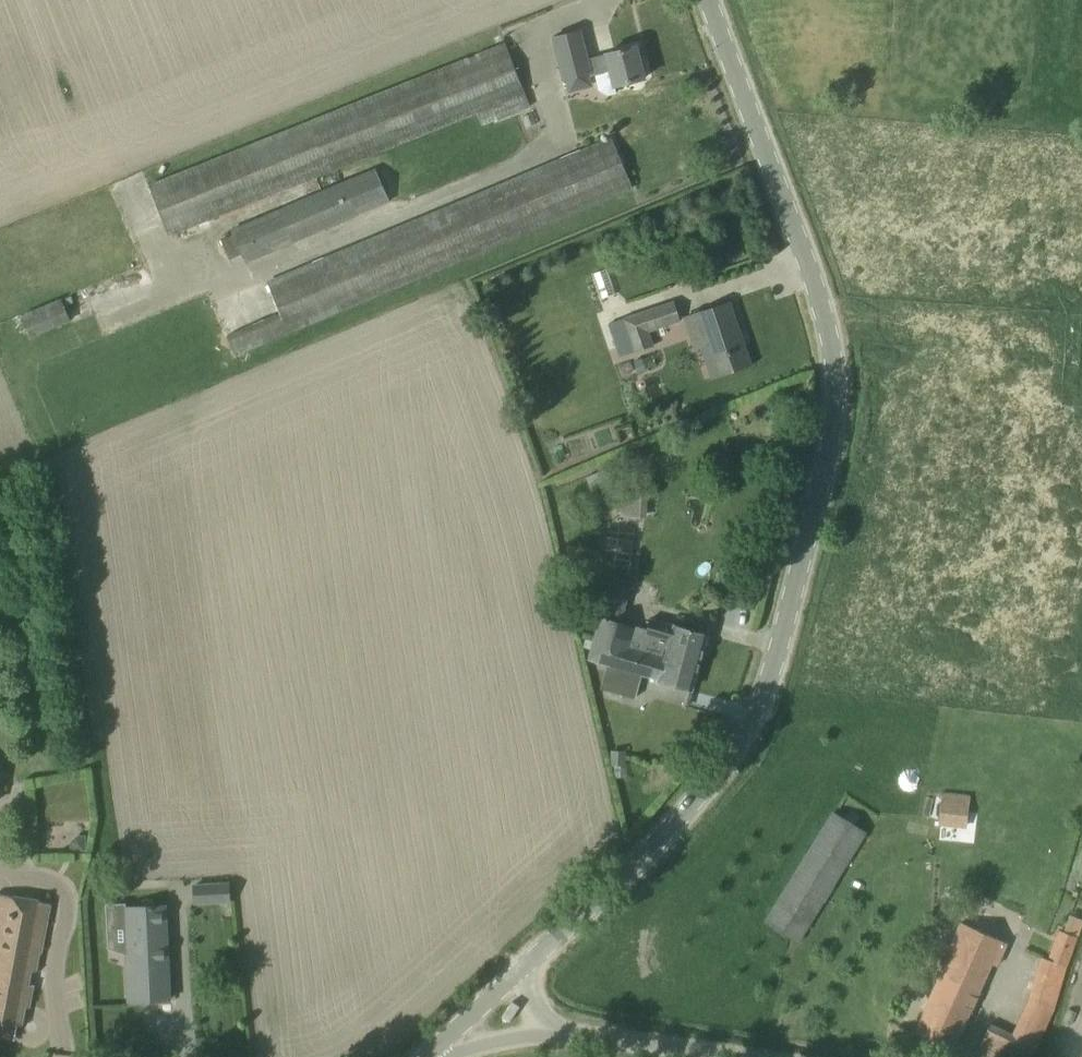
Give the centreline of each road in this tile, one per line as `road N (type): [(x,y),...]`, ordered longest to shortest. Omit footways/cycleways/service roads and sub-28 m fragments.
road 1 (tertiary): [(522,968),(680,816),(734,748),(774,656),(836,384),(836,345),(714,0)]
road 2 (unclassified): [(730,1056),(566,1034)]
road 3 (unclassified): [(430,1056),(566,1034)]
road 4 (tertiary): [(427,1056),(522,968)]

